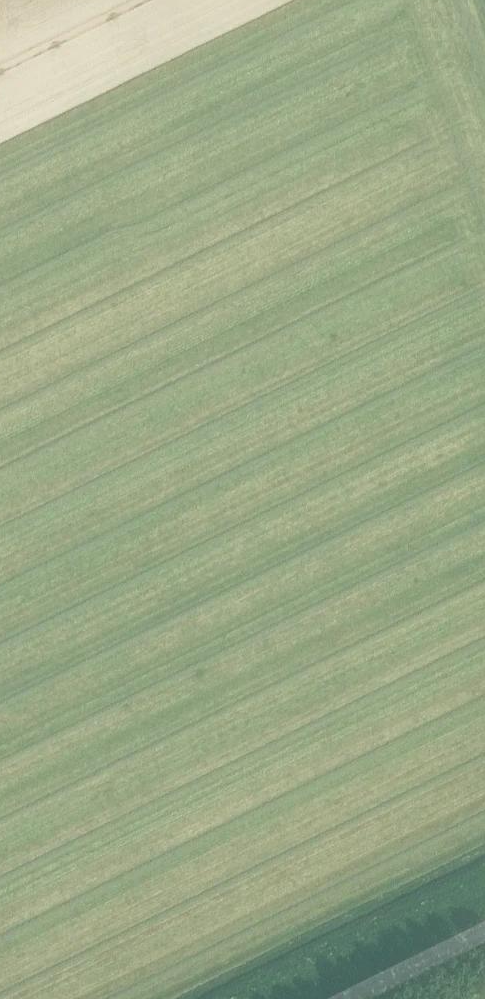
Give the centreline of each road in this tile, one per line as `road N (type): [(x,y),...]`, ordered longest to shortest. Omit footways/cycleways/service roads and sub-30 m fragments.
road 1 (unclassified): [(343,998),(484,927)]

